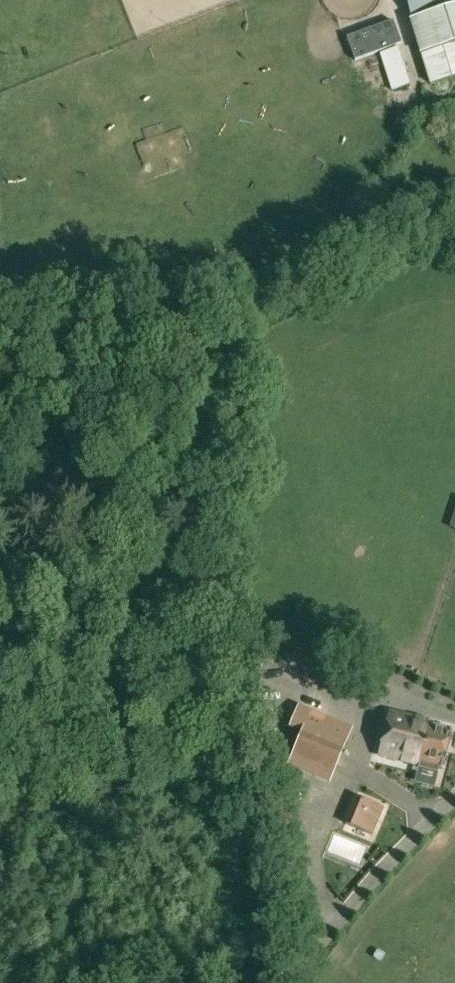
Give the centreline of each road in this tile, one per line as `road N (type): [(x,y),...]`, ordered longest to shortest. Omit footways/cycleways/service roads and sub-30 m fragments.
road 1 (track): [(293,982),(291,964),(454,799)]

